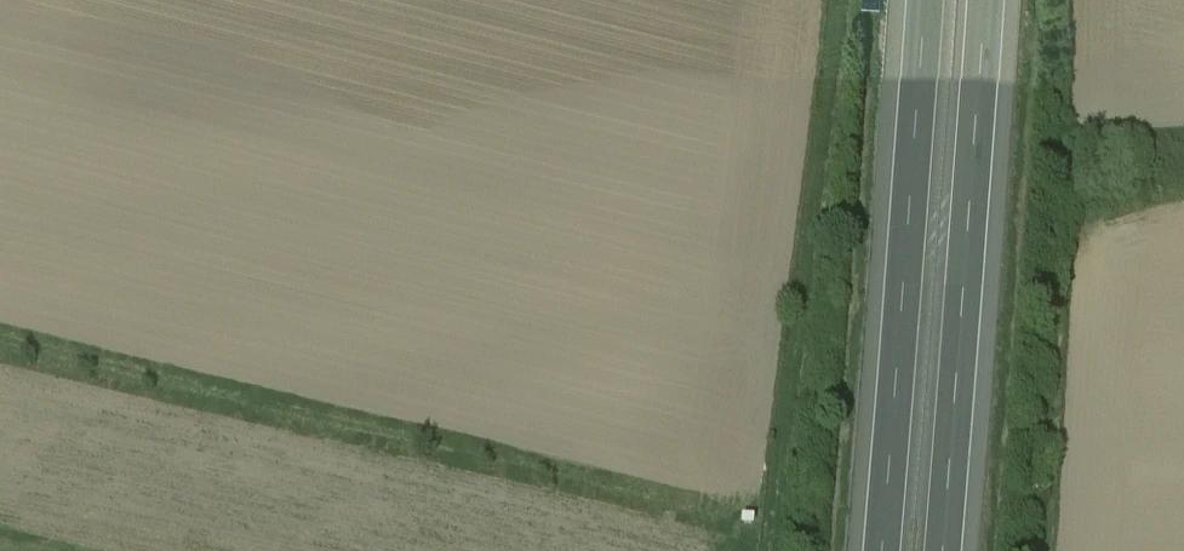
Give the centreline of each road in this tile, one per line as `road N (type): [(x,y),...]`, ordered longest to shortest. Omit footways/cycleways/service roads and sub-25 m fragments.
road 1 (motorway): [(944,550),(985,0)]
road 2 (motorway): [(924,0),(884,550)]

